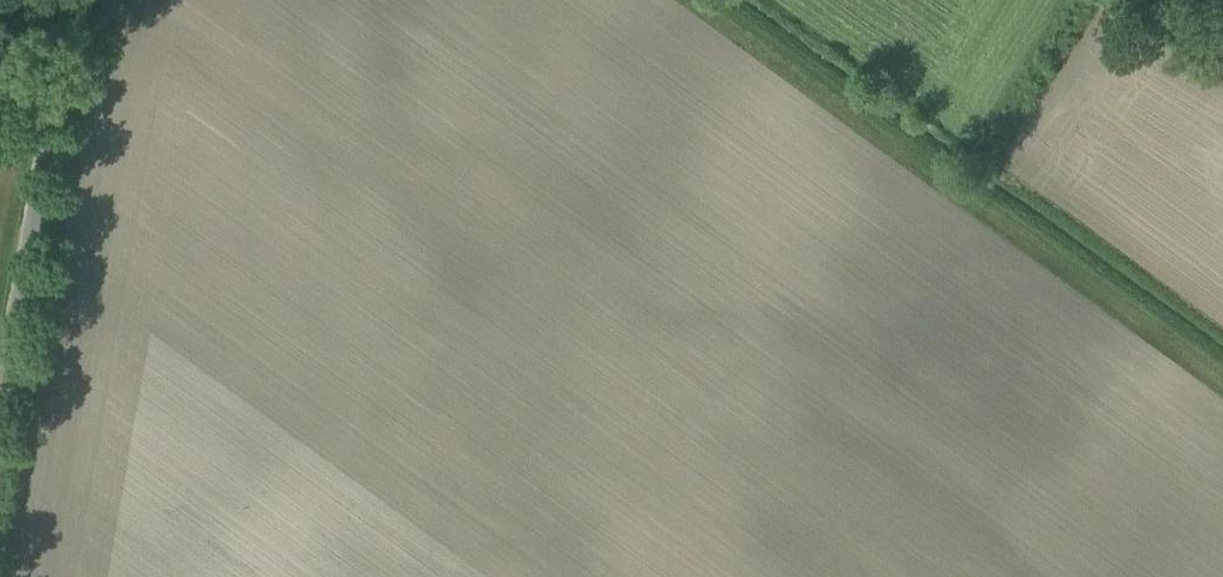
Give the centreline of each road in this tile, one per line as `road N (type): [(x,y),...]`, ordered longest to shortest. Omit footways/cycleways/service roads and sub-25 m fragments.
road 1 (unclassified): [(0,417),(73,0)]

